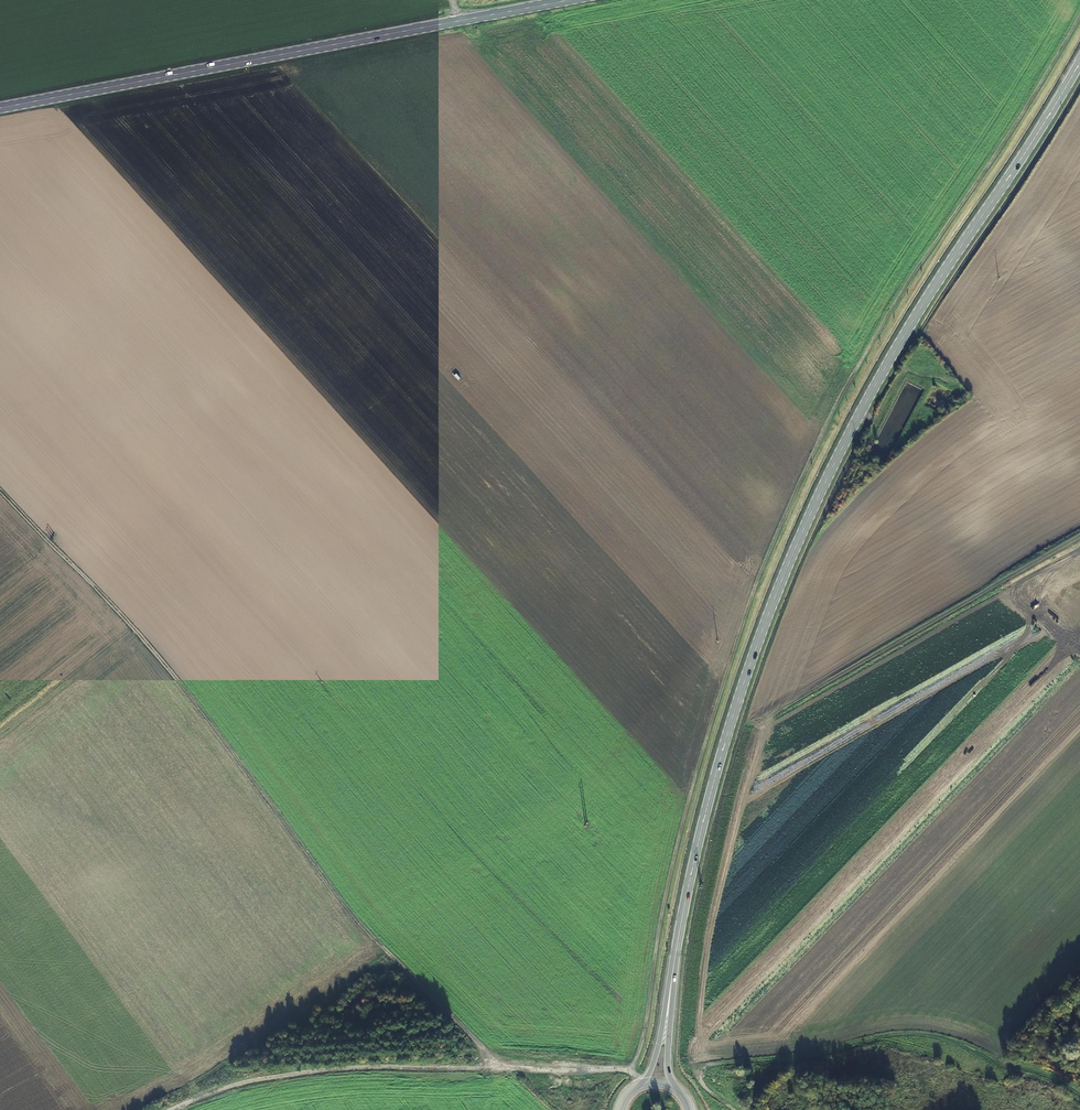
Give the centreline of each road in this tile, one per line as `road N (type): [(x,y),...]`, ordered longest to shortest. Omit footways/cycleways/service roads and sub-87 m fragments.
road 1 (track): [(630,1072),(686,809),(768,550),(910,277),(1079,18)]
road 2 (primary): [(1079,62),(902,338),(810,514),(723,748),(672,975)]
road 3 (track): [(489,1069),(477,1042),(377,945),(155,659),(0,494)]
road 4 (secondary): [(0,108),(569,0)]
road 5 (track): [(642,1082),(620,1069),(344,1069),(251,1081),(171,1109)]
road 6 (track): [(735,1109),(704,1086),(703,1067),(899,1033),(947,1038),(1079,1095)]
road 7 (track): [(1079,533),(782,709)]
road 8 (track): [(386,954),(192,1083),(185,1104)]

